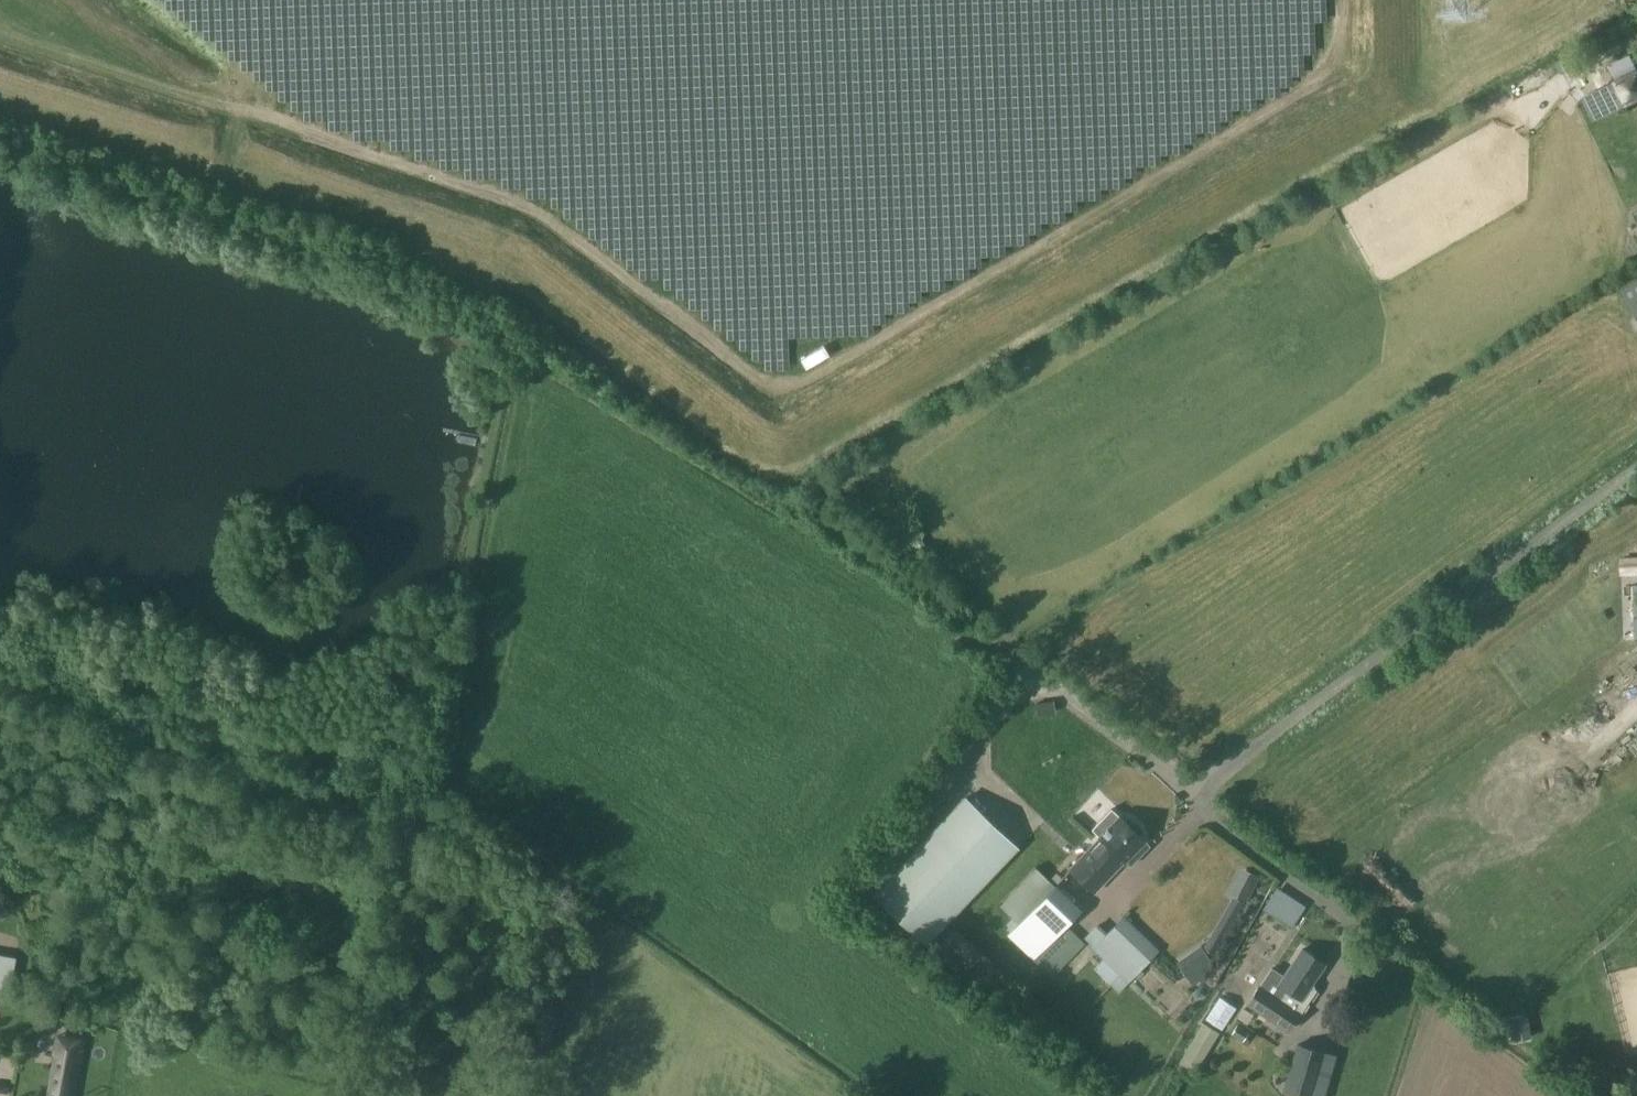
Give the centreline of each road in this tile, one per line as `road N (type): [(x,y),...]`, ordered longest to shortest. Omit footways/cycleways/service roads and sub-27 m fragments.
road 1 (residential): [(1636,466),(1196,793),(1205,814),(1346,916)]

